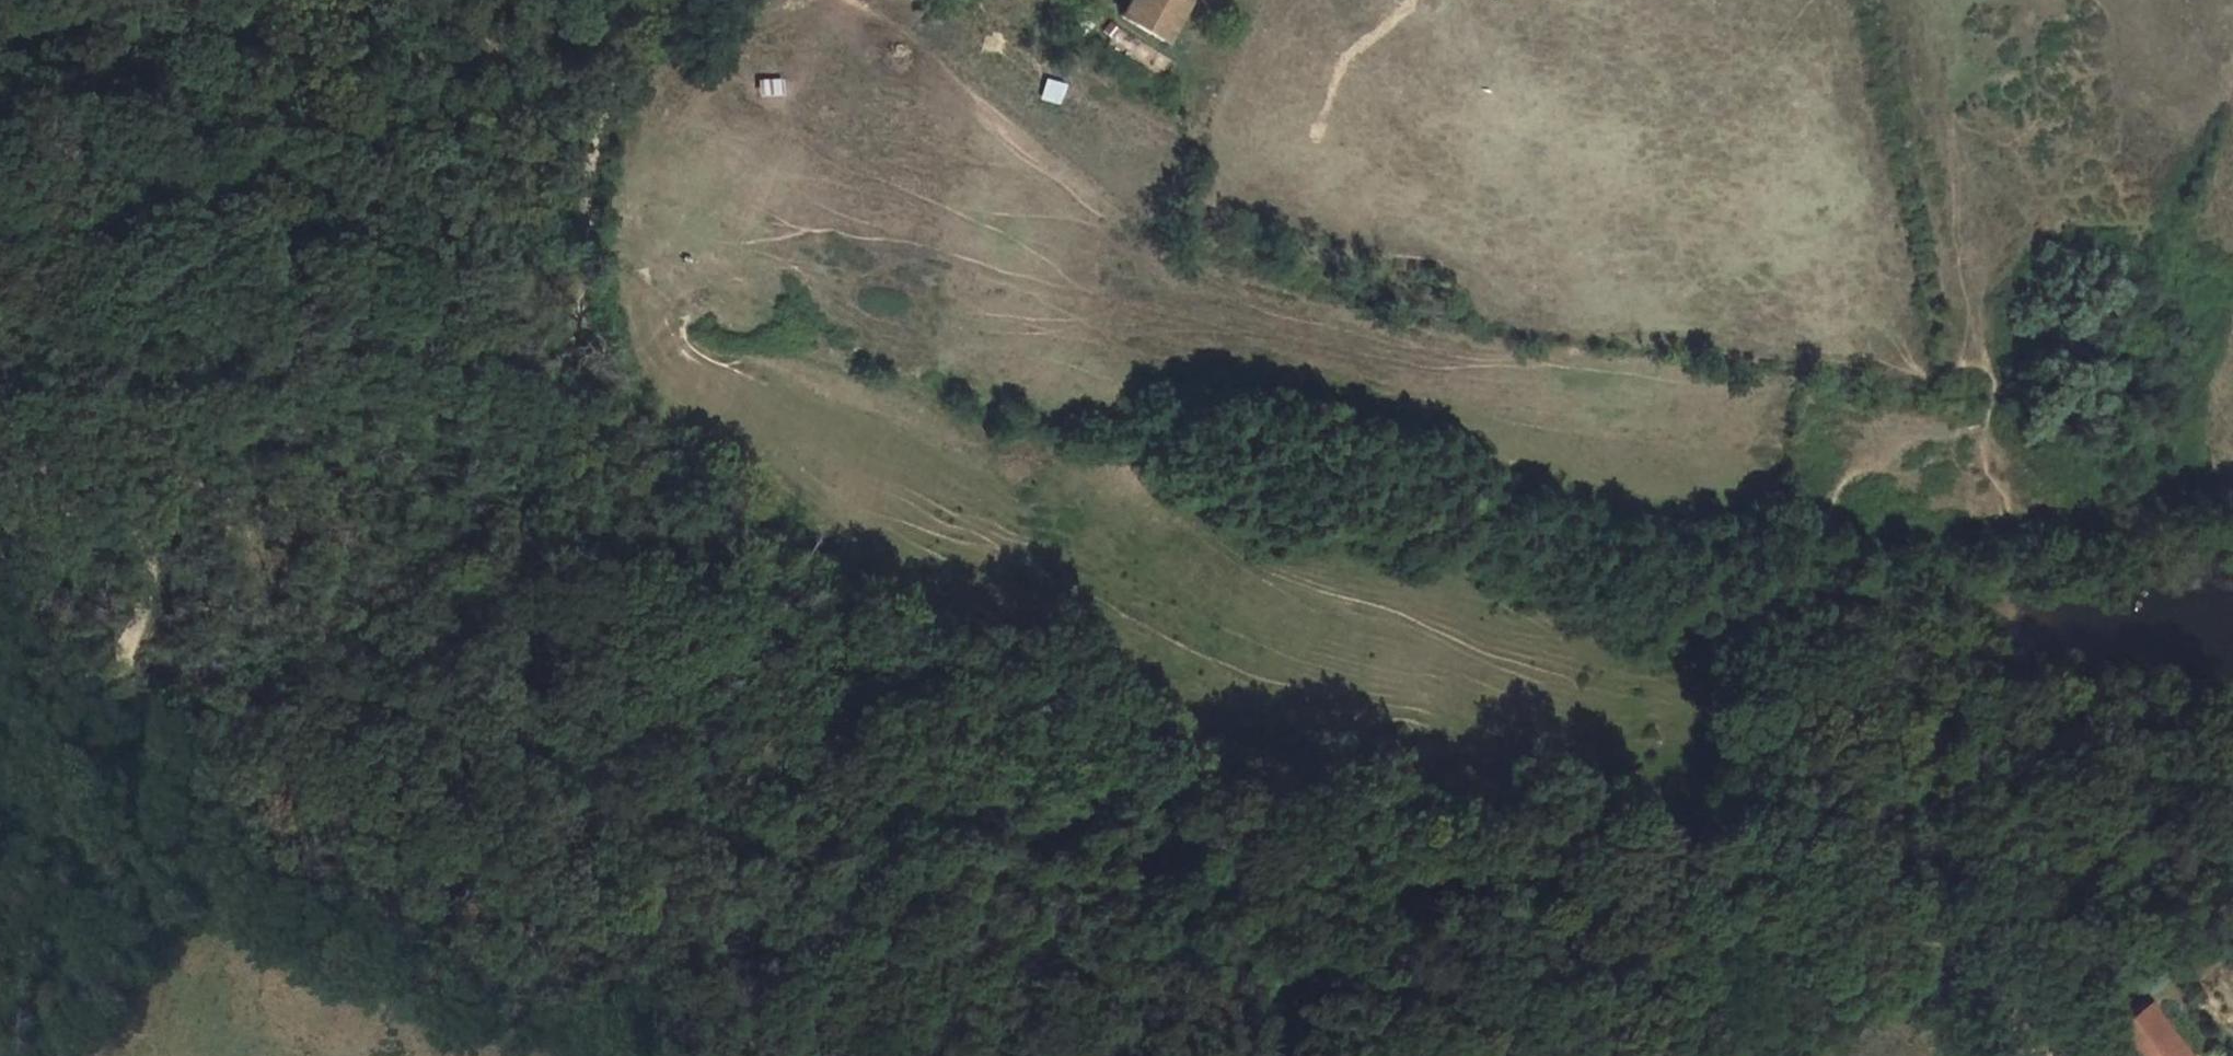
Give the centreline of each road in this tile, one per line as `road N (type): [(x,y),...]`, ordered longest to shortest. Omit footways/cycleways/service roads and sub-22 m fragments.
road 1 (track): [(2045,1055),(2005,1006),(1902,934),(1762,867),(1542,803),(1226,774),(951,639),(747,511),(657,440),(616,383),(587,291)]
road 2 (track): [(0,583),(120,548),(149,569),(143,616),(121,661),(129,680),(153,682),(323,617),(448,520),(534,430),(587,291)]
road 3 (track): [(587,291),(592,167),(637,36),(697,0)]

